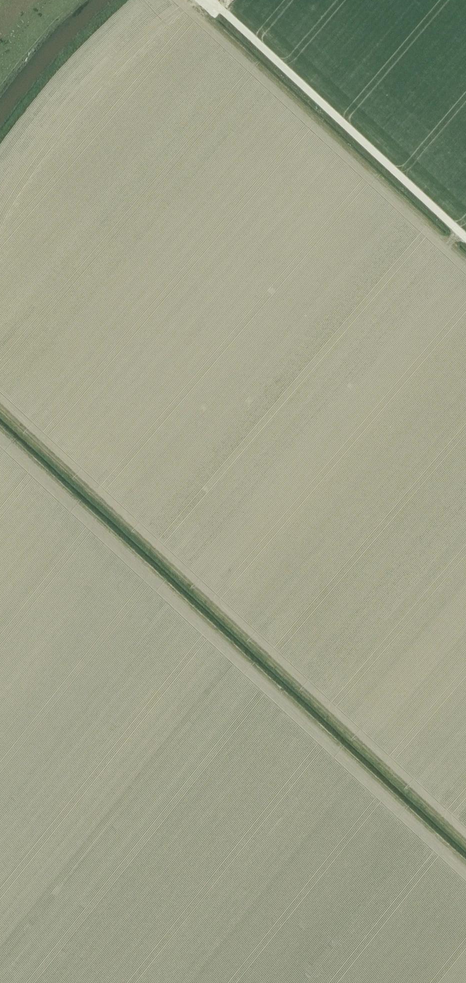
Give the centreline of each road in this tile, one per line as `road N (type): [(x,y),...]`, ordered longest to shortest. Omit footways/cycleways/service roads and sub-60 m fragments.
road 1 (track): [(465,241),(207,0)]

